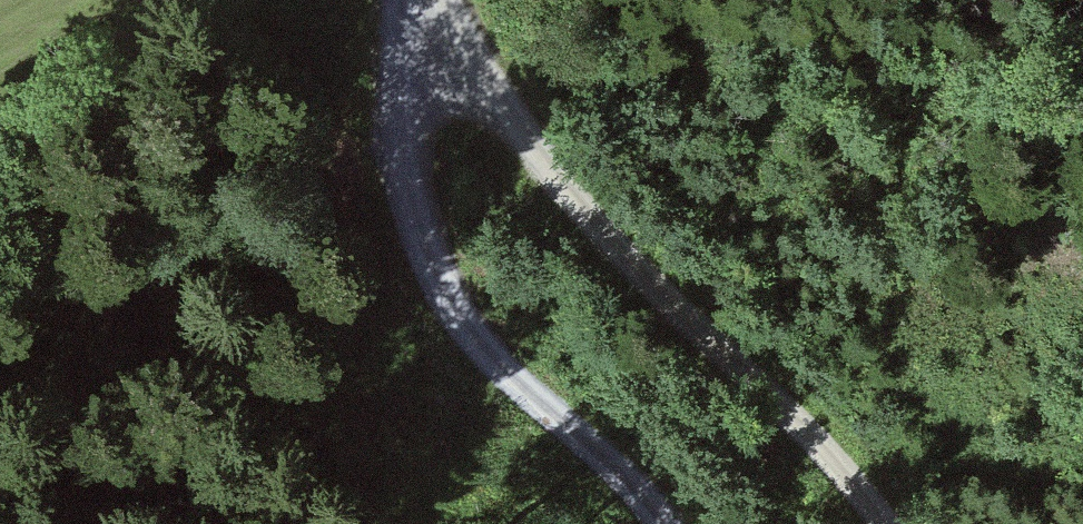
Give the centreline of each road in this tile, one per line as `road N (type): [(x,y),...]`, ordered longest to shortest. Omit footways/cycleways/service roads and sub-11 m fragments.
road 1 (track): [(415,0),(488,99),(674,314),(856,479),(884,523)]
road 2 (track): [(416,5),(406,116),(435,286),(493,391),(656,523)]

